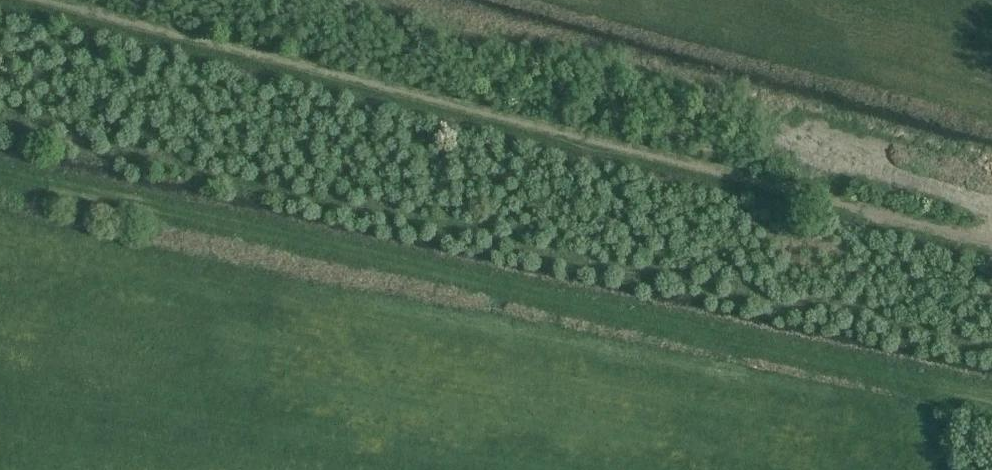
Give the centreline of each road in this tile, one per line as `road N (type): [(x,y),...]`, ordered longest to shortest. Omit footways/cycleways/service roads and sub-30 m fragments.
road 1 (track): [(0,179),(991,400)]
road 2 (track): [(64,0),(991,238)]

